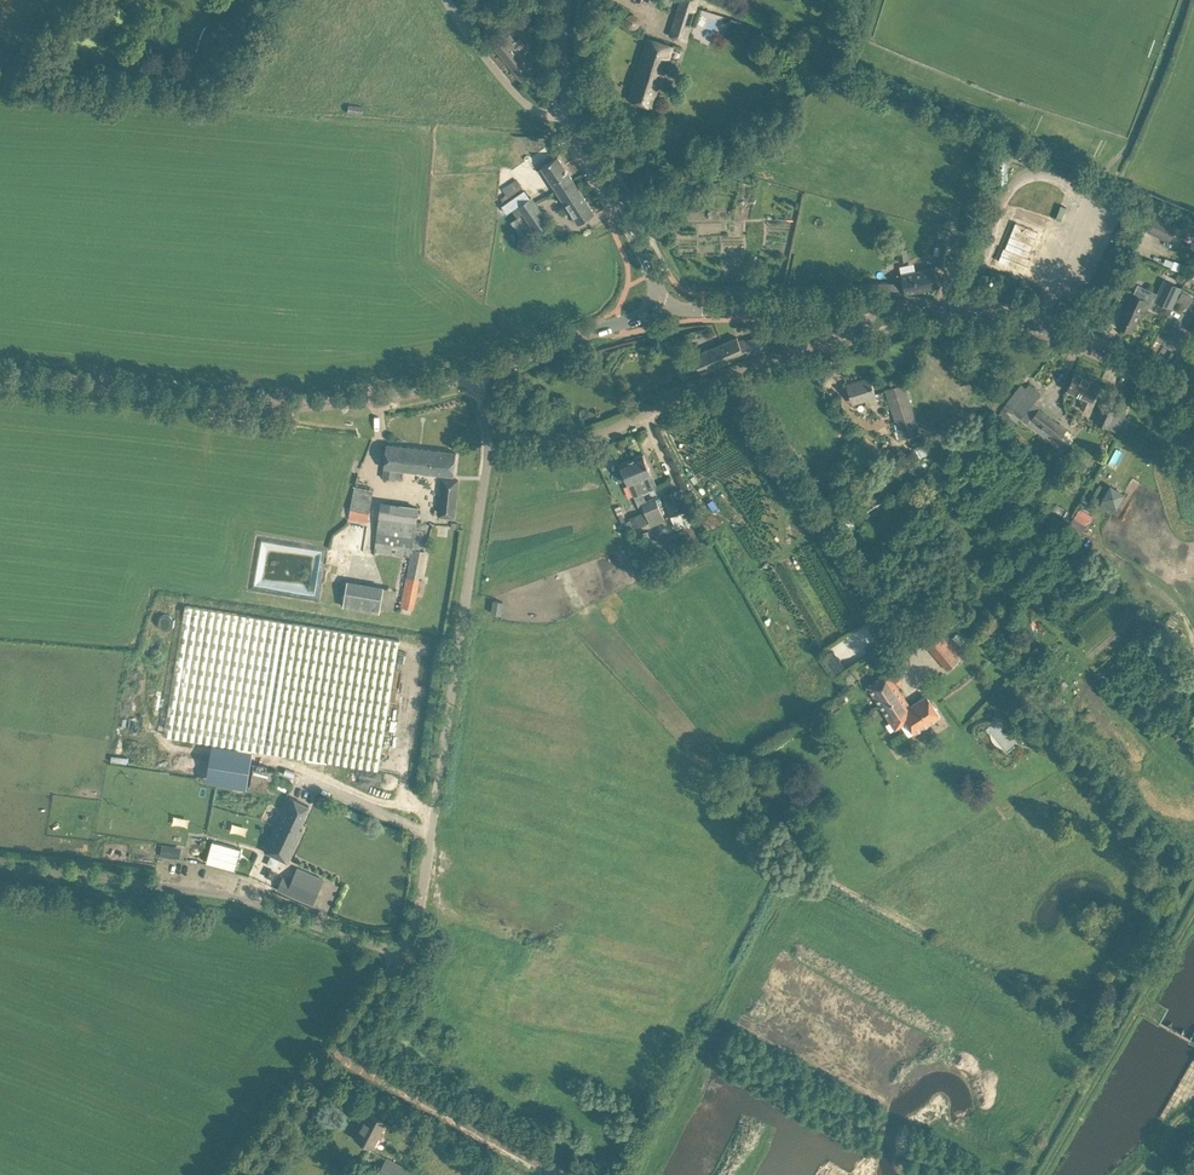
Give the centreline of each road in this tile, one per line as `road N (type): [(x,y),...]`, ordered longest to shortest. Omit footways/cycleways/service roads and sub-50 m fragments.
road 1 (unclassified): [(403,953),(419,910),(489,435)]
road 2 (tertiary): [(0,377),(306,404),(376,399),(473,374)]
road 3 (residential): [(489,435),(575,438),(607,431),(861,328),(871,306)]
road 4 (unclassified): [(403,953),(219,894),(0,866)]
road 5 (tertiary): [(1193,403),(1039,329),(935,308),(871,306)]
road 6 (unclassified): [(233,1174),(403,953)]
road 7 (tertiary): [(657,301),(680,309),(871,306)]
road 8 (tertiary): [(657,301),(652,274),(573,110)]
road 9 (tertiary): [(473,374),(640,317),(657,301)]
road 10 (unclassified): [(573,110),(534,108),(518,94),(447,0)]

